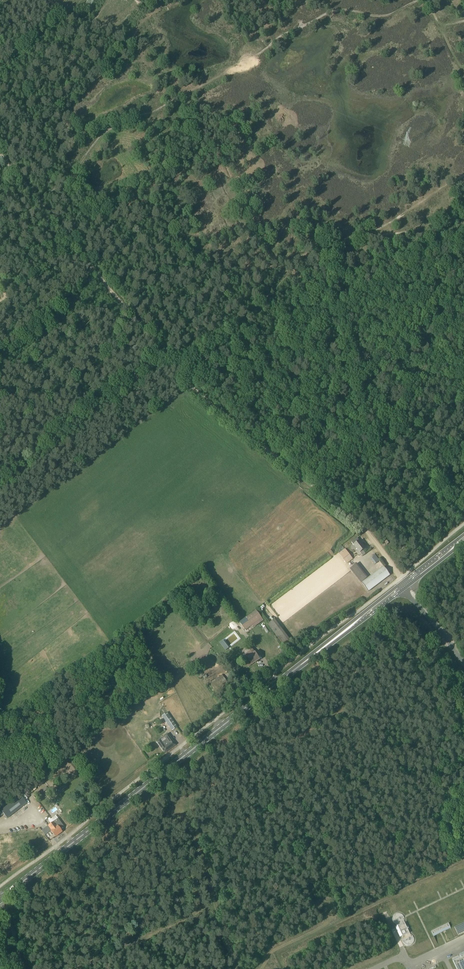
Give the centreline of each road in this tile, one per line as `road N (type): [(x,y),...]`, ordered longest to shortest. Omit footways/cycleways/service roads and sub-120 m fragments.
road 1 (primary): [(0,900),(405,584)]
road 2 (track): [(234,968),(180,810),(343,713),(340,683),(352,674),(419,660),(447,643)]
road 3 (track): [(263,968),(271,952),(463,860)]
road 4 (track): [(336,508),(173,370)]
road 5 (track): [(71,968),(215,906)]

